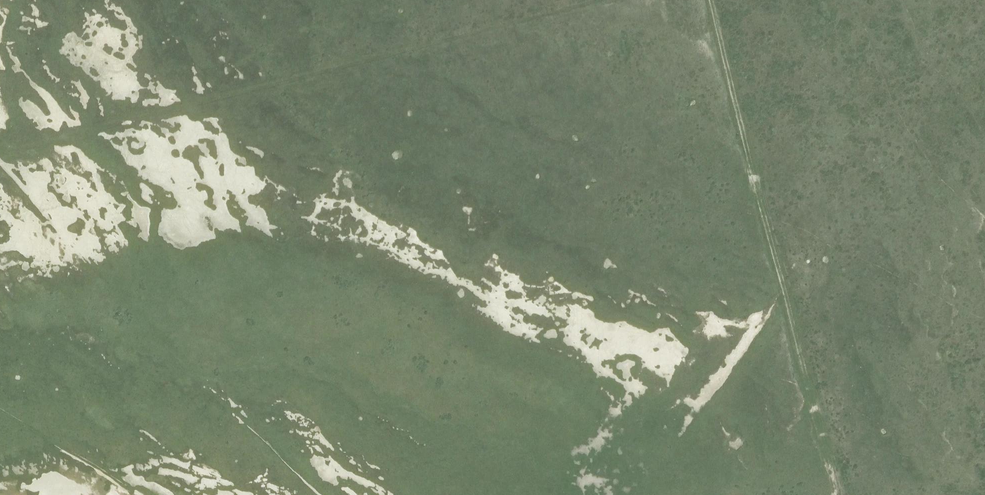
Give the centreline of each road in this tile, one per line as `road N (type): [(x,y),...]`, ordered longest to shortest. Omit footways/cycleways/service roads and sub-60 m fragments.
road 1 (track): [(0,155),(603,0)]
road 2 (track): [(840,494),(710,0)]

